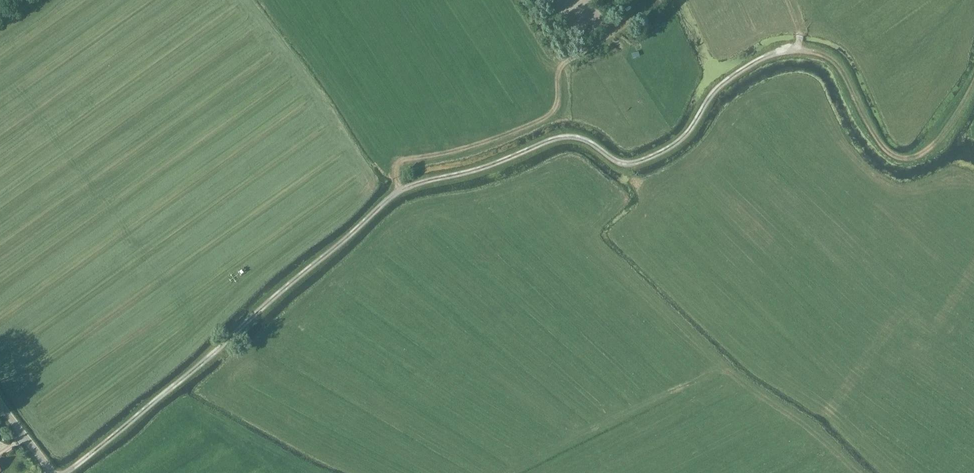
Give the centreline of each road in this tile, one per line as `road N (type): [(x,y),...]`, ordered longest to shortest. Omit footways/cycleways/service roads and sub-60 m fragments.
road 1 (track): [(218,350),(396,190),(484,169),(563,136),(583,139),(626,166),(656,157),(688,136),(710,96),(741,70),(795,51)]
road 2 (track): [(622,25),(560,70),(555,112),(400,162),(398,190)]
road 3 (track): [(66,472),(218,350)]

